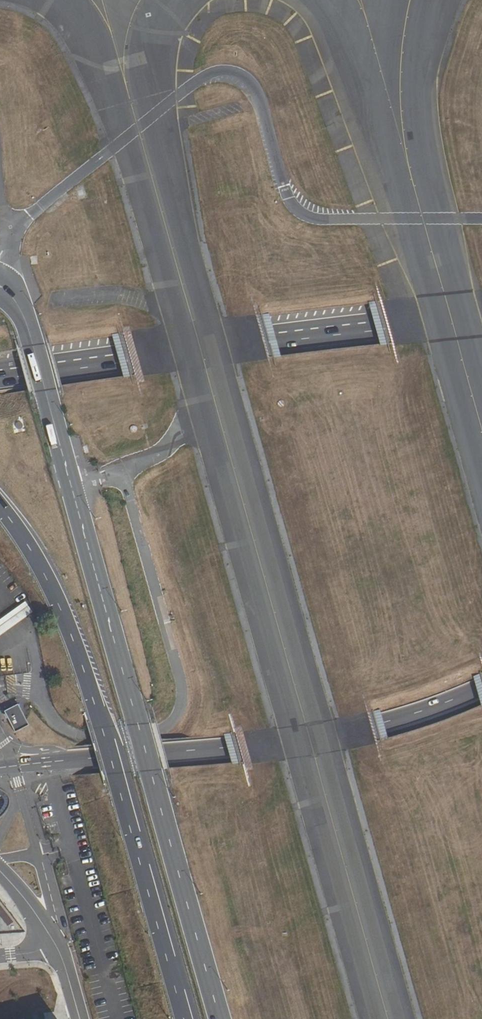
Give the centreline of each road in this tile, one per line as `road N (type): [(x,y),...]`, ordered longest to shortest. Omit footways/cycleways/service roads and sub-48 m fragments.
road 1 (secondary): [(183,1018),(95,707),(67,632),(0,513)]
road 2 (secondary): [(481,687),(382,725),(0,767)]
road 3 (primary): [(481,315),(276,334),(0,375)]
road 4 (secondary): [(80,1018),(53,941),(0,872)]

